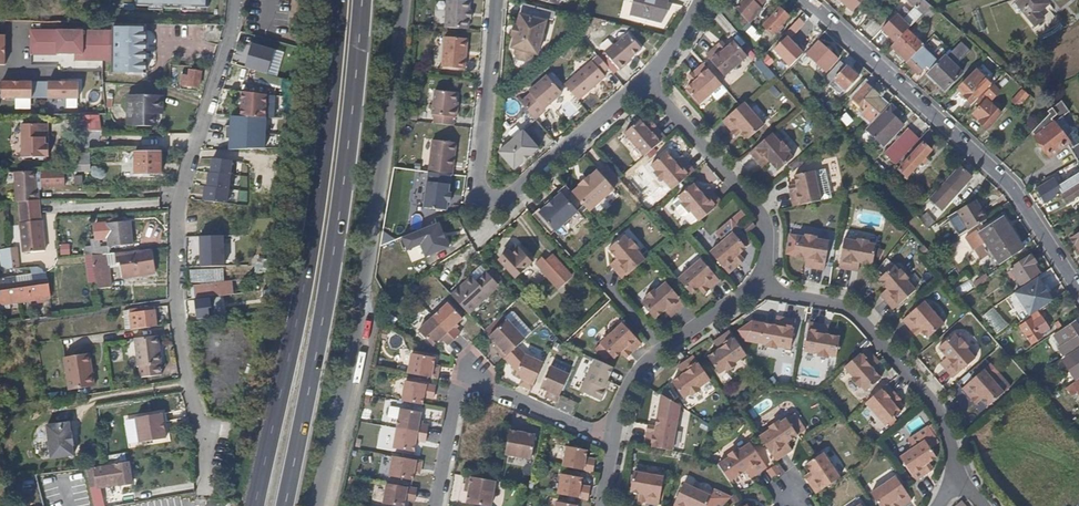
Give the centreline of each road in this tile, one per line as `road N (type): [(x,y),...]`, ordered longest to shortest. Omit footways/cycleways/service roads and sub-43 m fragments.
road 1 (unclassified): [(316,505),(342,403),(379,188),(401,0)]
road 2 (trunk): [(338,0),(318,194),(255,505)]
road 3 (unclassified): [(201,501),(205,453),(176,300),(178,203),(237,0)]
road 4 (trunk): [(285,505),(343,188),(361,0)]
road 5 (residential): [(1078,291),(1010,188),(807,0)]
road 6 (residential): [(958,481),(951,434),(873,331),(856,317),(799,306),(767,287)]
road 7 (residential): [(615,441),(474,381),(455,402),(434,505)]
road 8 (residential): [(767,287),(778,264),(777,236),(648,81)]
road 9 (residential): [(496,0),(477,189),(487,201),(522,189)]
road 10 (residential): [(767,287),(659,371),(615,441)]
road 11 (residential): [(648,81),(522,189)]

